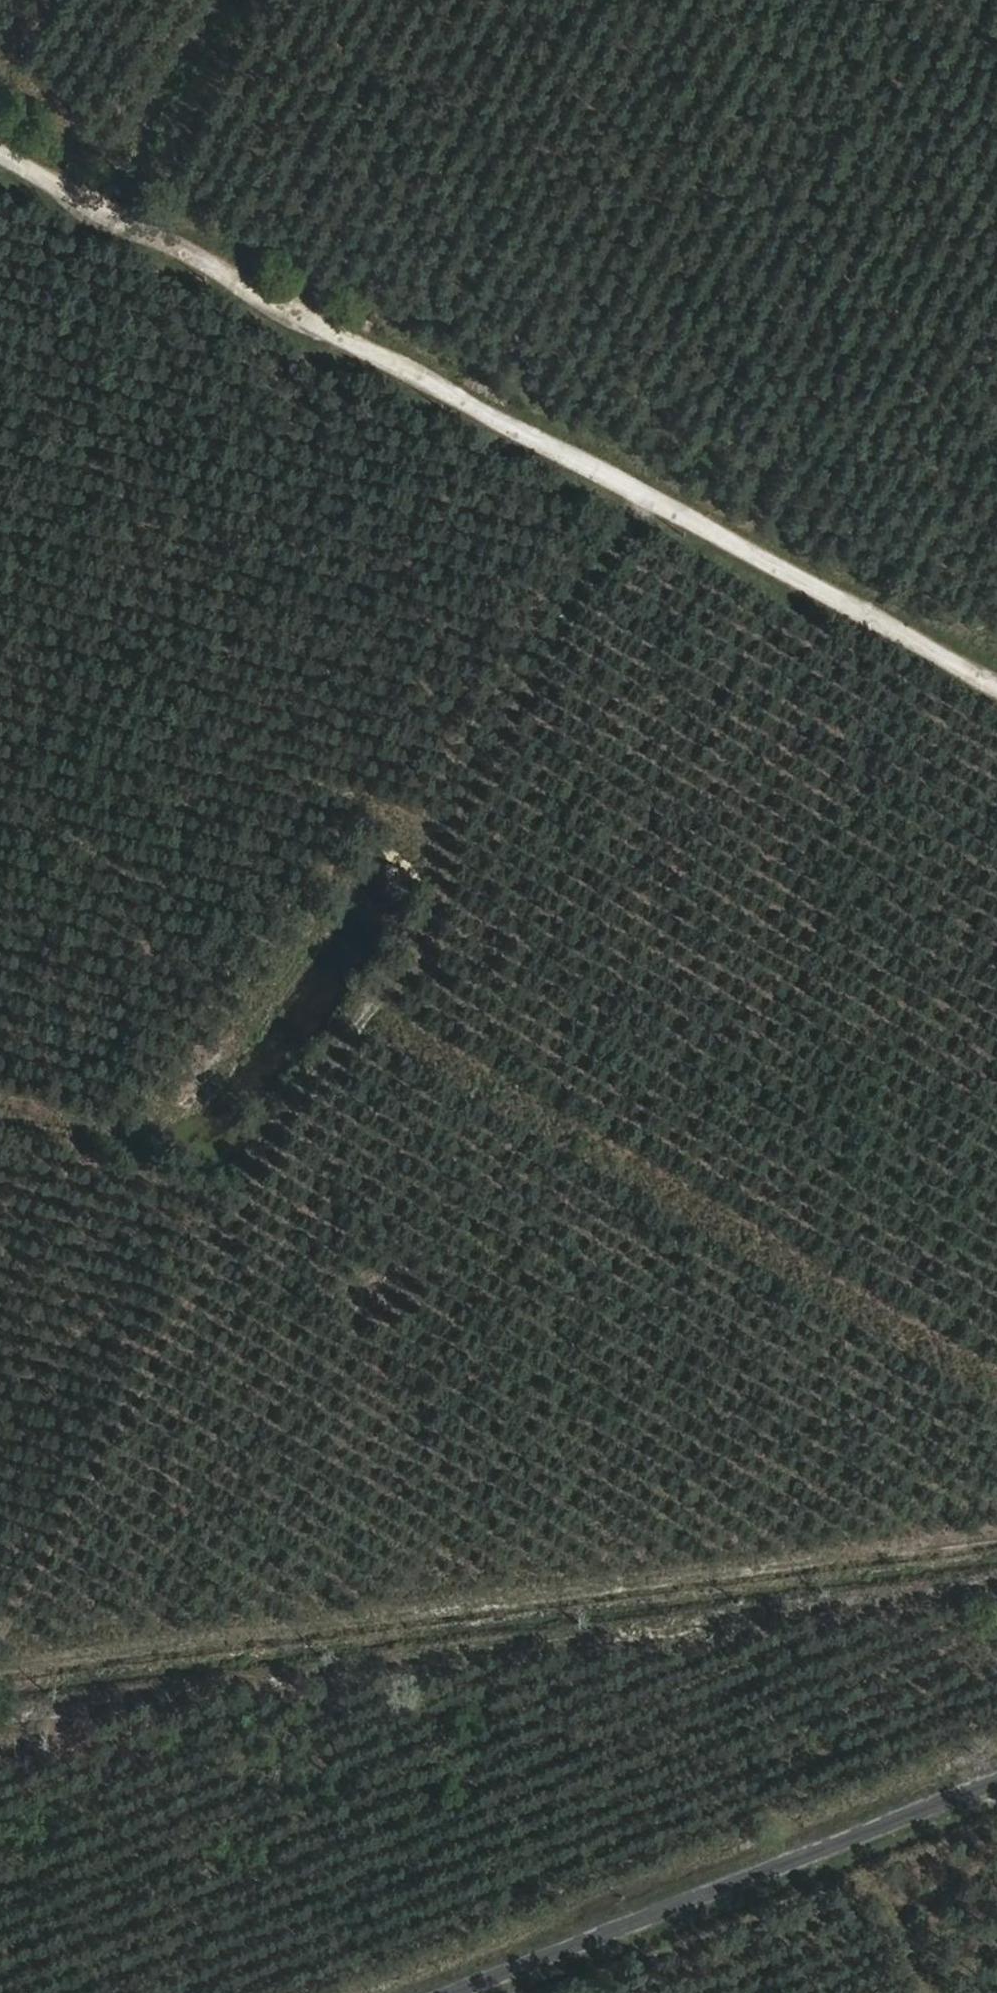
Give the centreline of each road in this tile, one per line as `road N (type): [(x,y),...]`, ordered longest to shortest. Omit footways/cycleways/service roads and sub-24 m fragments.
road 1 (track): [(996,683),(0,154)]
road 2 (unclassified): [(996,1802),(511,1992)]

